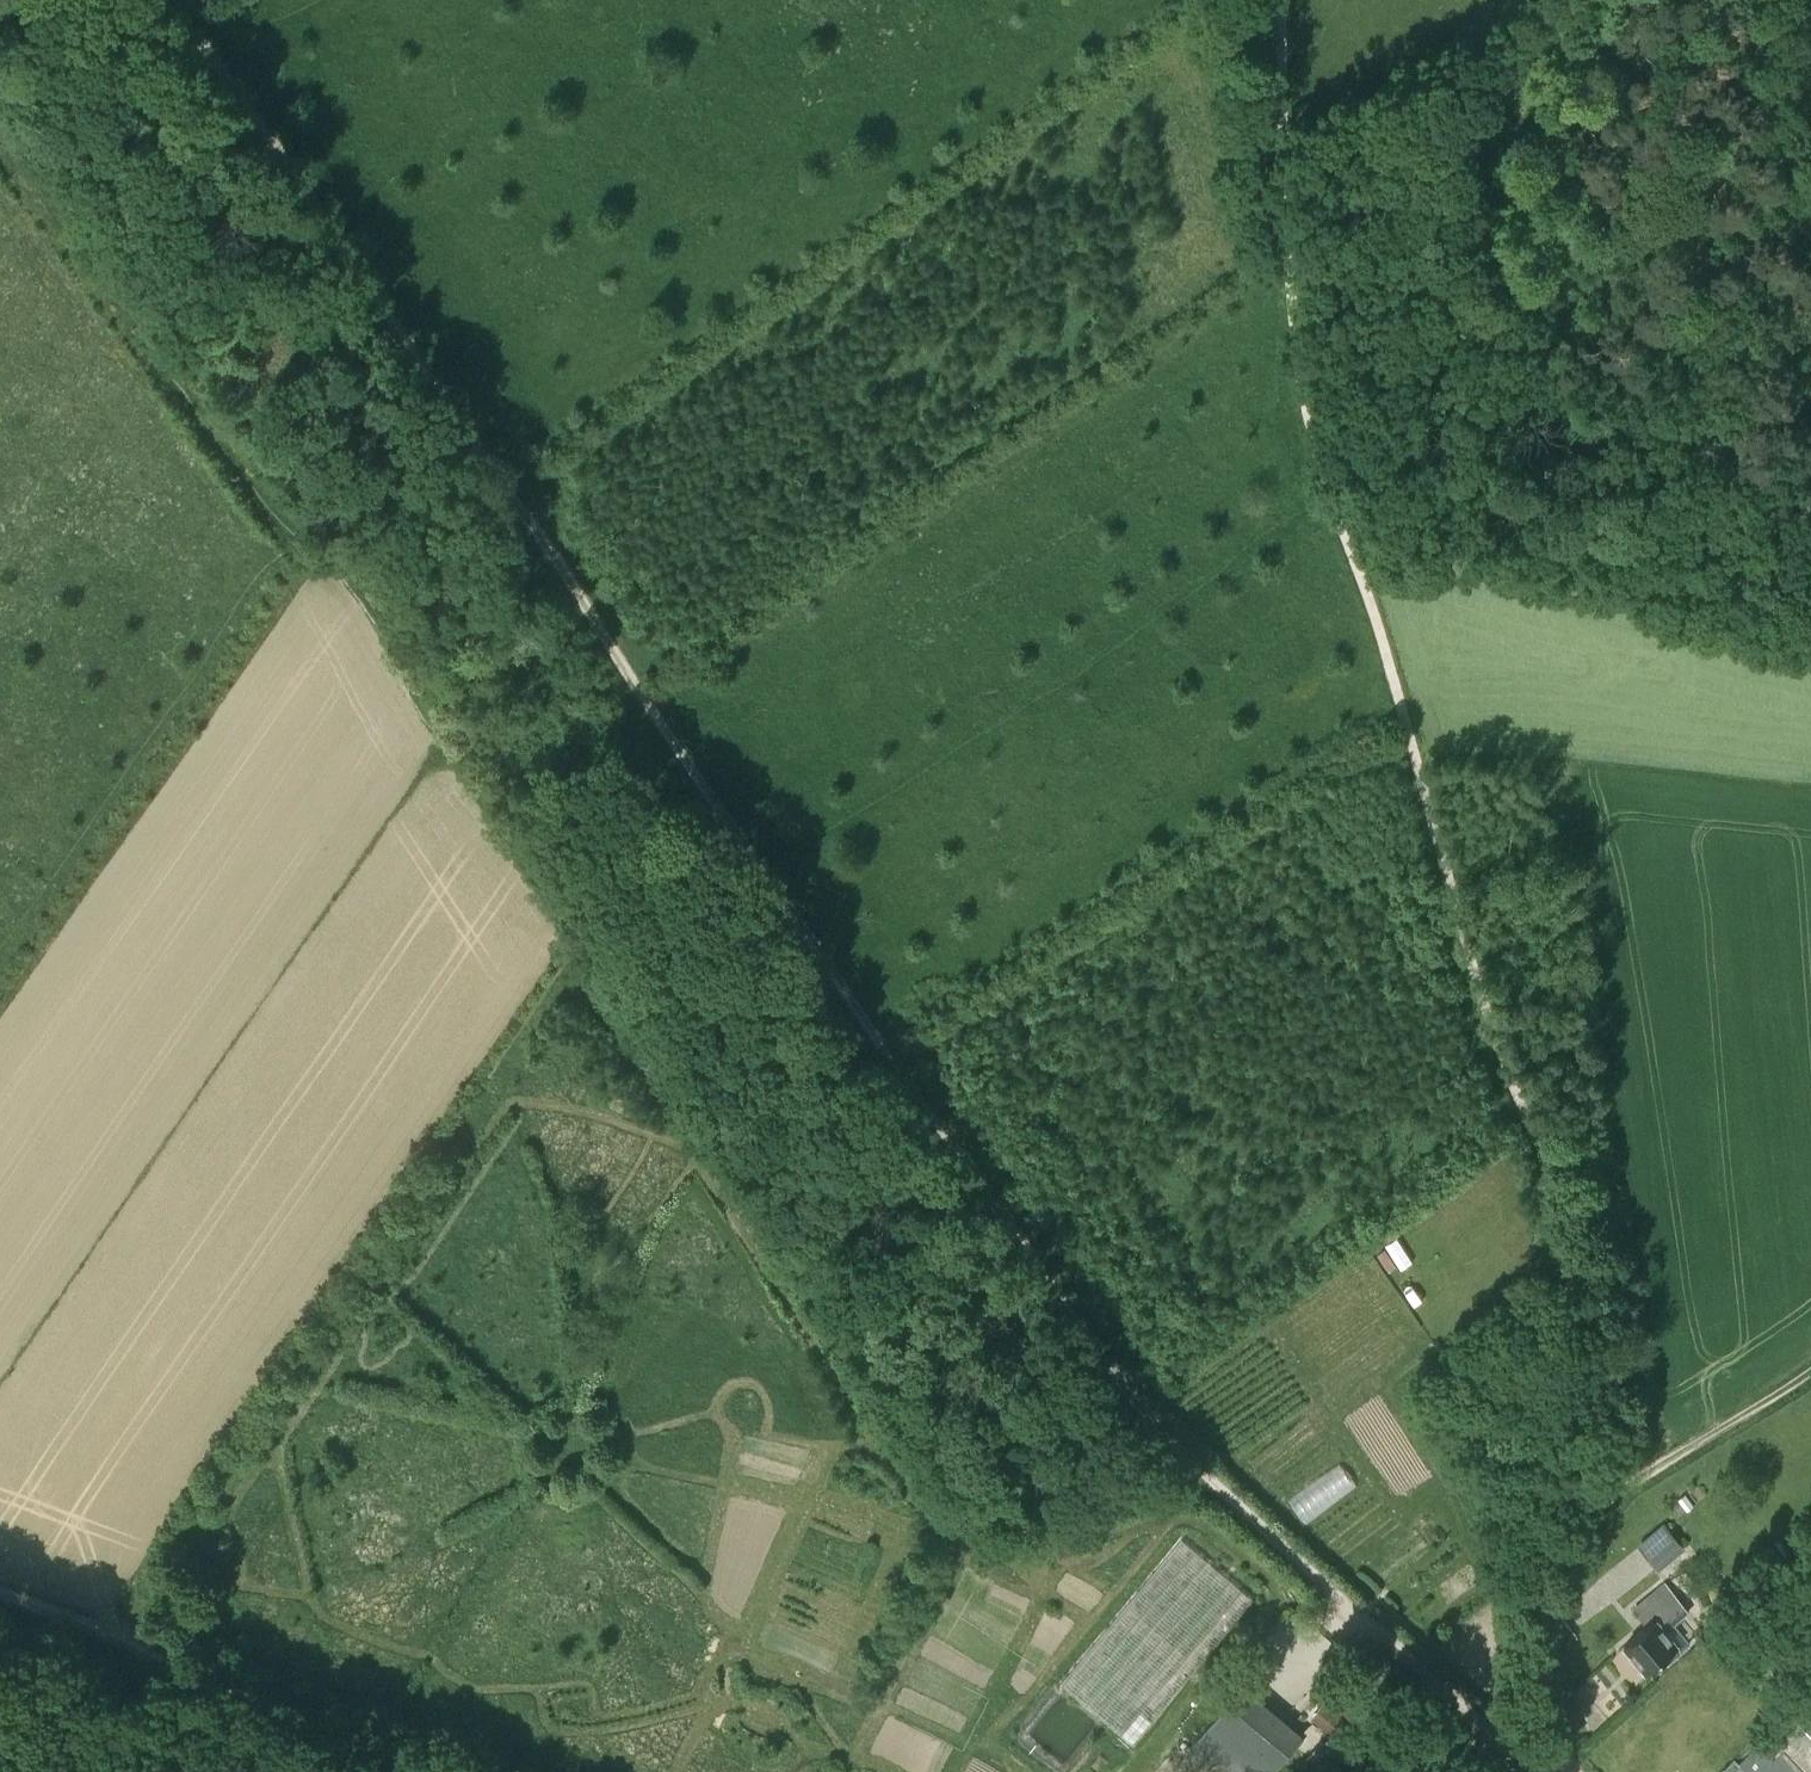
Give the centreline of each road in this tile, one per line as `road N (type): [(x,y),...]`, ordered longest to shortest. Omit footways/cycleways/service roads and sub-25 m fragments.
road 1 (track): [(1543,1771),(1140,1409),(818,955),(177,0)]
road 2 (track): [(0,1600),(414,1771)]
road 3 (track): [(1810,1357),(1539,1551)]
road 4 (track): [(1539,1551),(1560,1771)]

